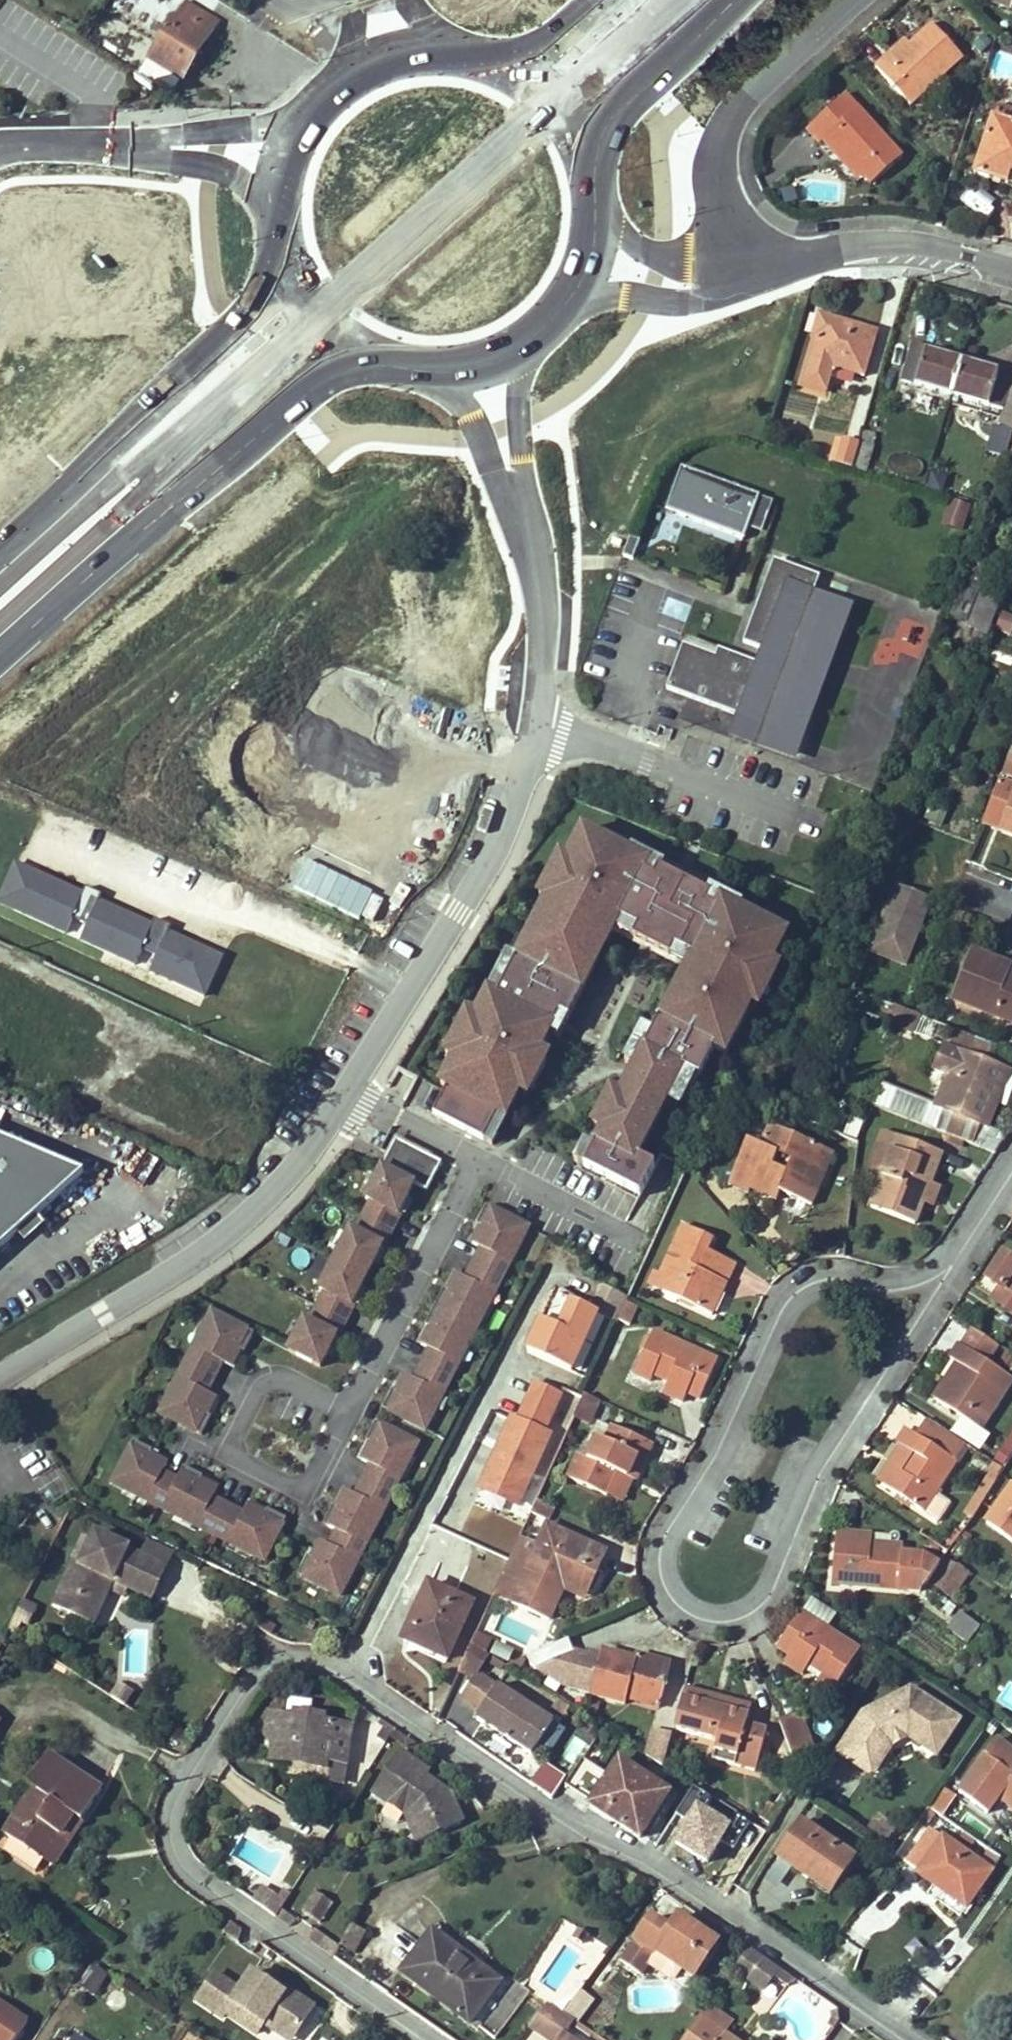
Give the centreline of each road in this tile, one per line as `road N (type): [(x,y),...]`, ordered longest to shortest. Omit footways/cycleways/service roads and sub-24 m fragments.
road 1 (residential): [(902,2039),(353,1662),(282,1651),(233,1685),(165,1804),(172,1851),(437,2039)]
road 2 (residential): [(0,1375),(237,1221),(294,1170),(346,1099),(509,823),(544,727),(535,557),(491,363)]
road 3 (residential): [(927,1290),(831,1269),(781,1285),(728,1414),(655,1540),(665,1588),(697,1618),(736,1616),(771,1596),(824,1468)]
road 4 (primary): [(0,665),(285,418),(364,359)]
road 5 (primary): [(276,261),(221,329),(0,542)]
road 6 (residential): [(856,0),(733,119),(715,182),(718,226),(740,266)]
road 7 (residential): [(0,138),(278,154)]
road 8 (residential): [(740,266),(853,242),(913,246),(1011,271)]
road 9 (primary): [(480,54),(419,47),(365,61),(320,90),(278,154)]
road 10 (primary): [(591,172),(636,95),(743,0)]
road 11 (residential): [(824,1468),(927,1290)]
road 12 (residential): [(562,310),(618,297),(699,294),(740,266)]
road 13 (primary): [(591,172),(556,103),(480,54)]
road 14 (residential): [(740,266),(665,261),(596,200)]
road 15 (residential): [(927,1290),(1011,1158)]
road 16 (primary): [(276,261),(312,323),(364,359)]
road 17 (primary): [(364,359),(427,374),(491,363)]

